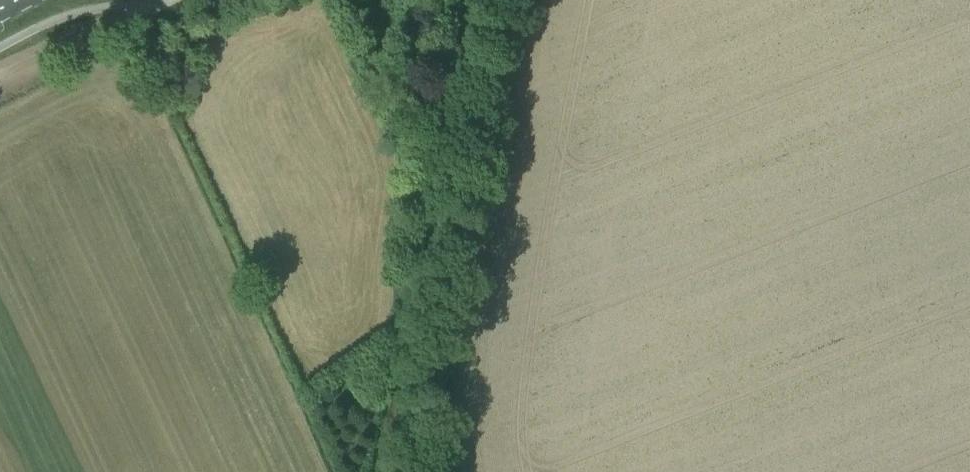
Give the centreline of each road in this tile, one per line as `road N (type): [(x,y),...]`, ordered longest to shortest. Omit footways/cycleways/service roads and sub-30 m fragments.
road 1 (track): [(112,26),(0,76)]

